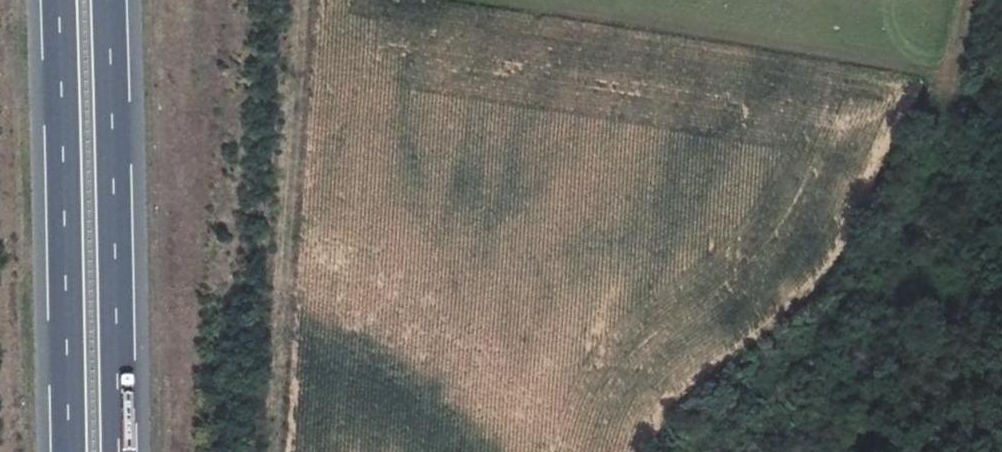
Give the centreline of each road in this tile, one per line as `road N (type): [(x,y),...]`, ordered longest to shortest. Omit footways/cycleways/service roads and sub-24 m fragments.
road 1 (motorway): [(58,0),(69,451)]
road 2 (motorway): [(120,451),(109,0)]

